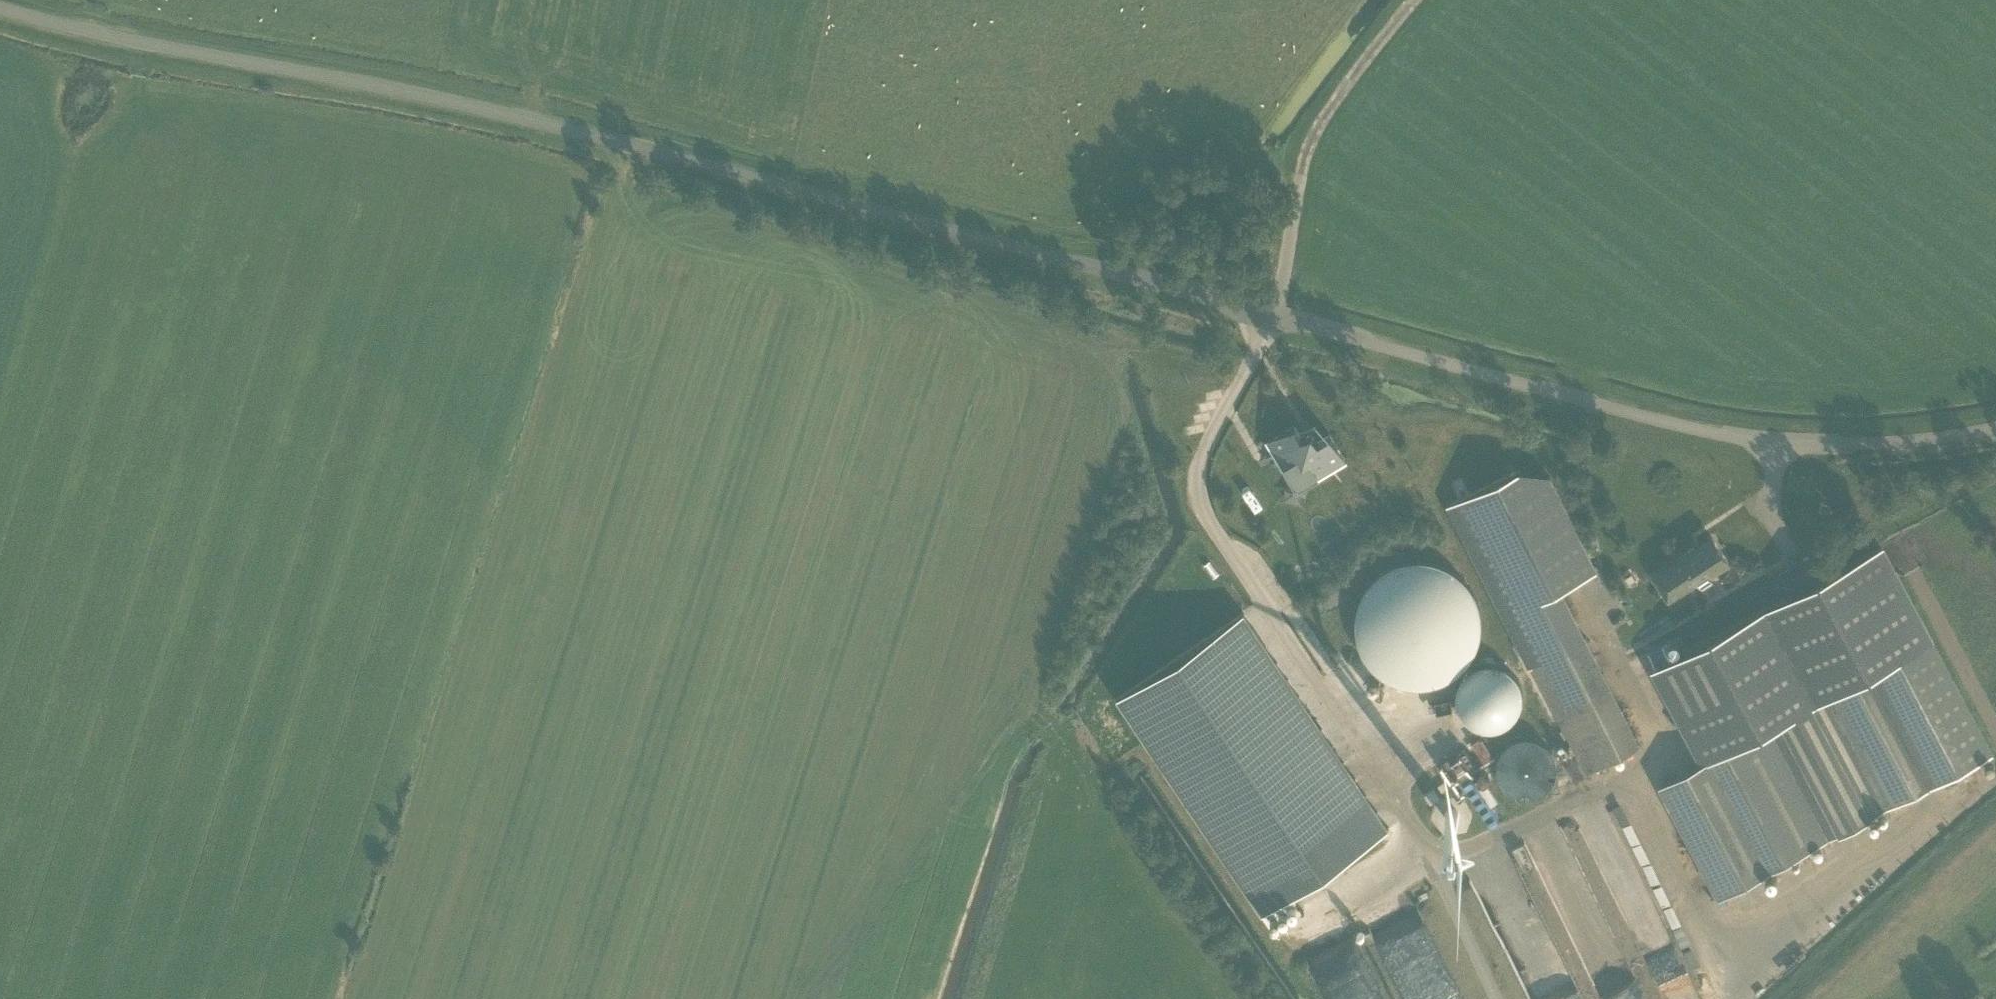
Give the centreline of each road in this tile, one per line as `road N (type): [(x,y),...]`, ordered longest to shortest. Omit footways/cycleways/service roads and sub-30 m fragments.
road 1 (unclassified): [(0,8),(562,127),(1720,434),(1846,444),(1995,429)]
road 2 (track): [(1412,0),(1286,162),(1232,145),(1183,150),(1125,187),(1090,267)]

